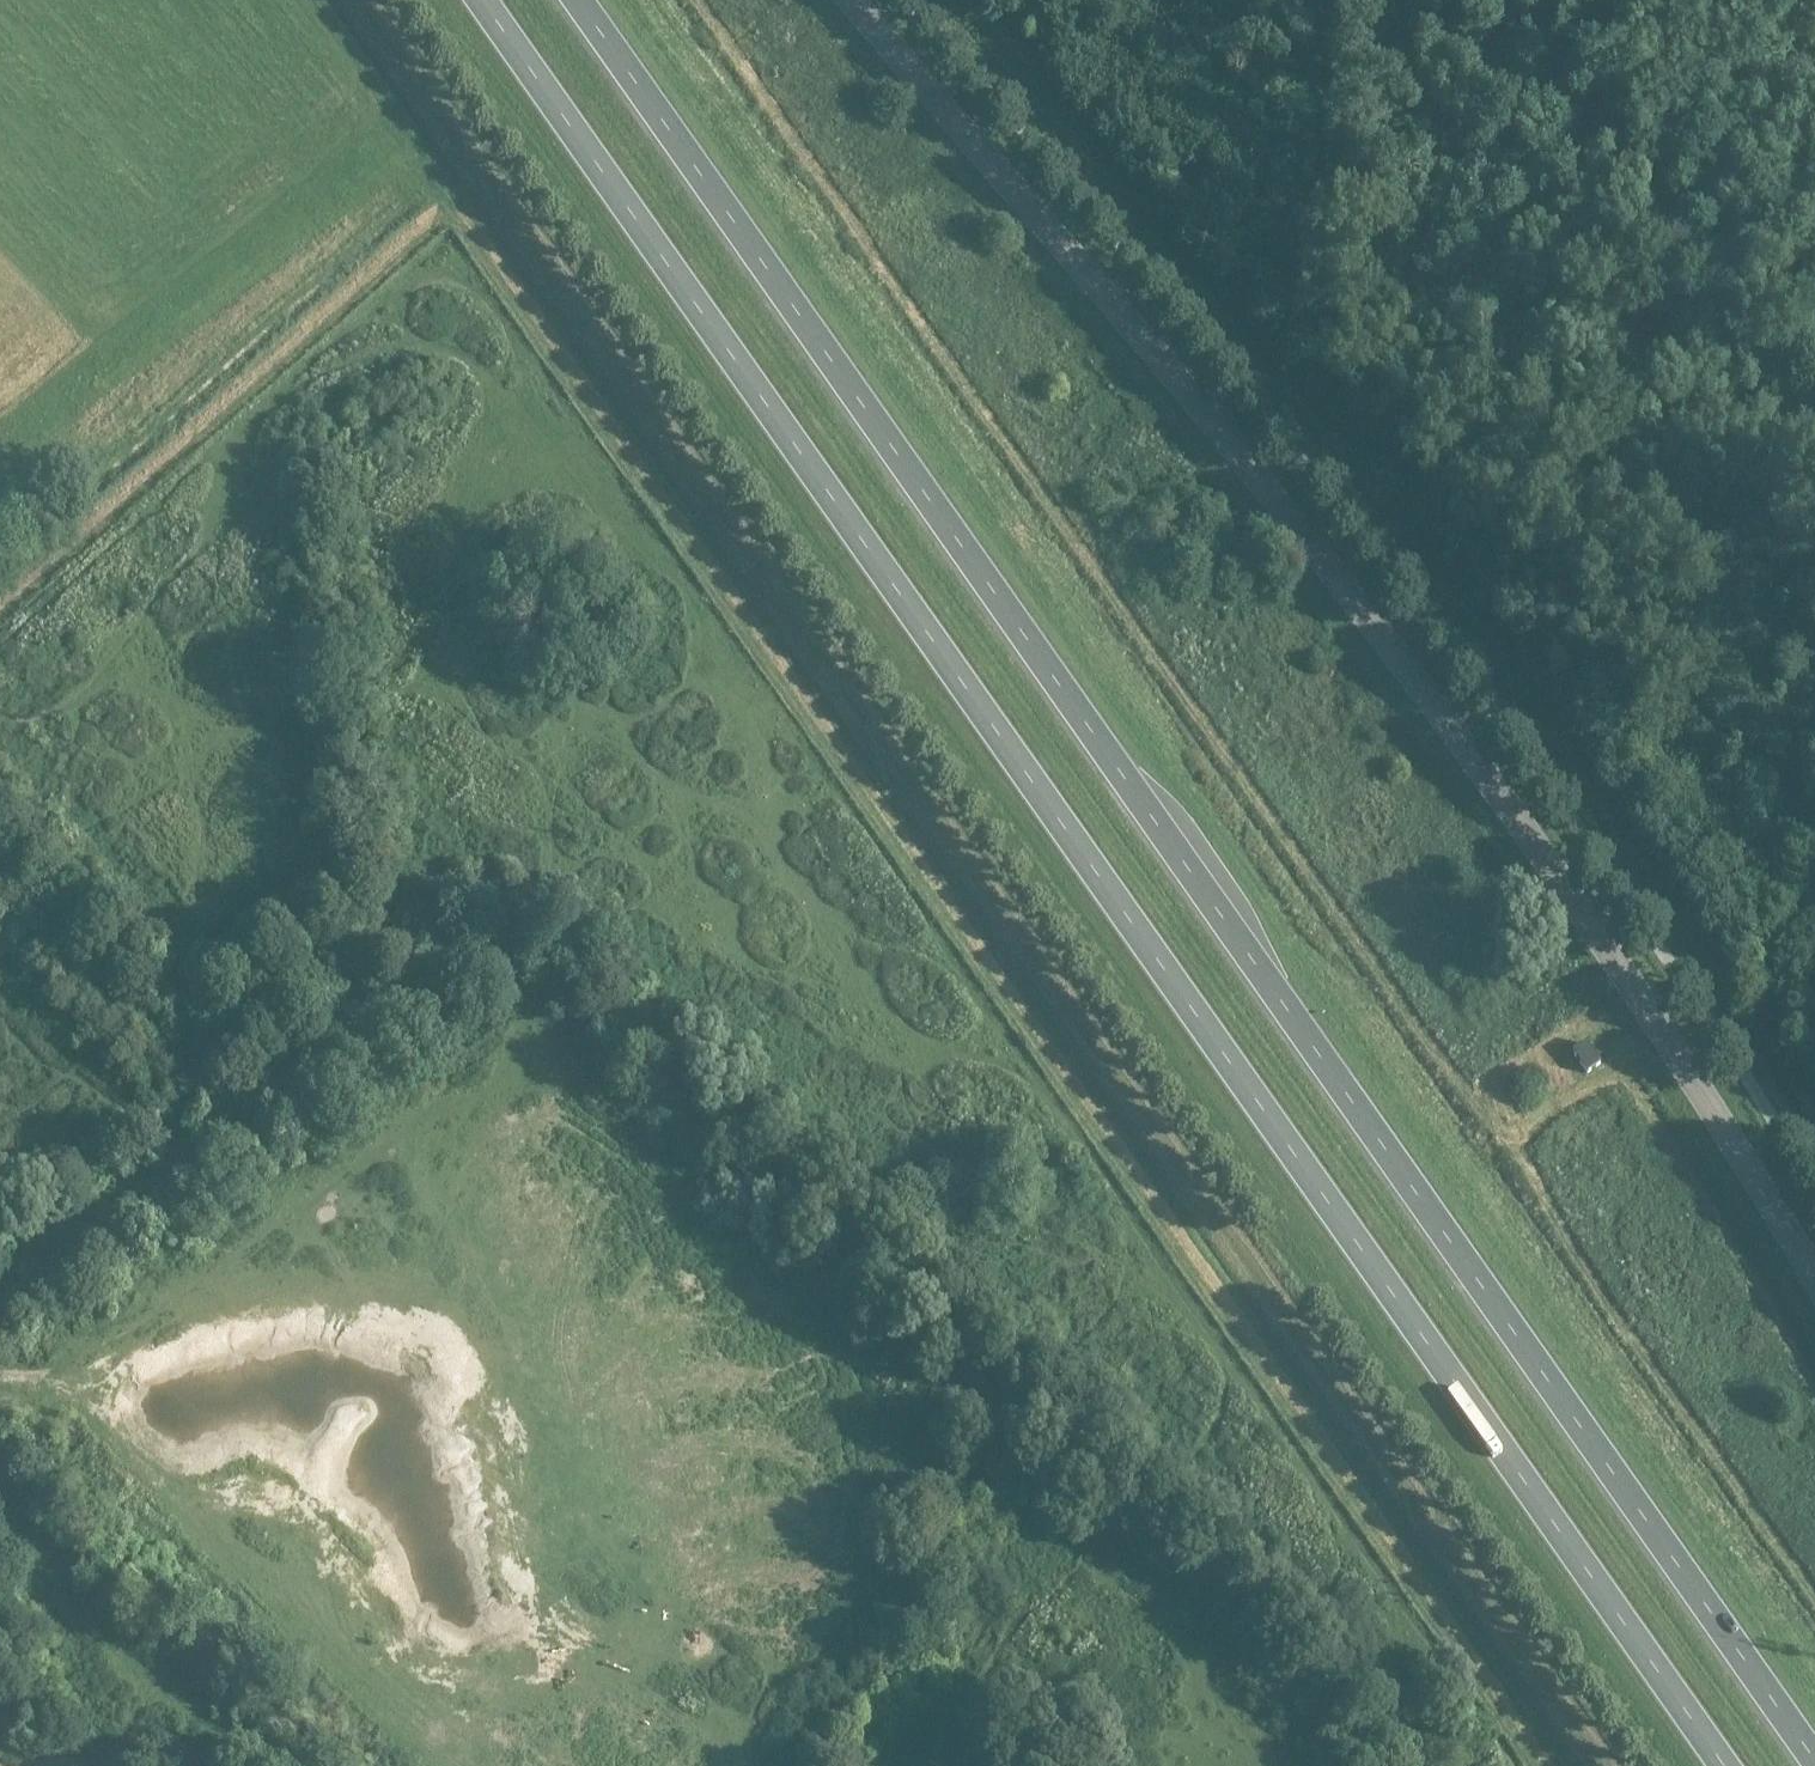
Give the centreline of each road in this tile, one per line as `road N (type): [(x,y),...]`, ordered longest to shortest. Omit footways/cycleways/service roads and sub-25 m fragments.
road 1 (trunk): [(476,0),(1720,1765)]
road 2 (trunk): [(1814,1763),(572,0)]
road 3 (secondary): [(1814,1282),(1646,1009),(1480,769),(1265,485),(856,0)]
road 4 (track): [(110,1191),(0,1269)]

